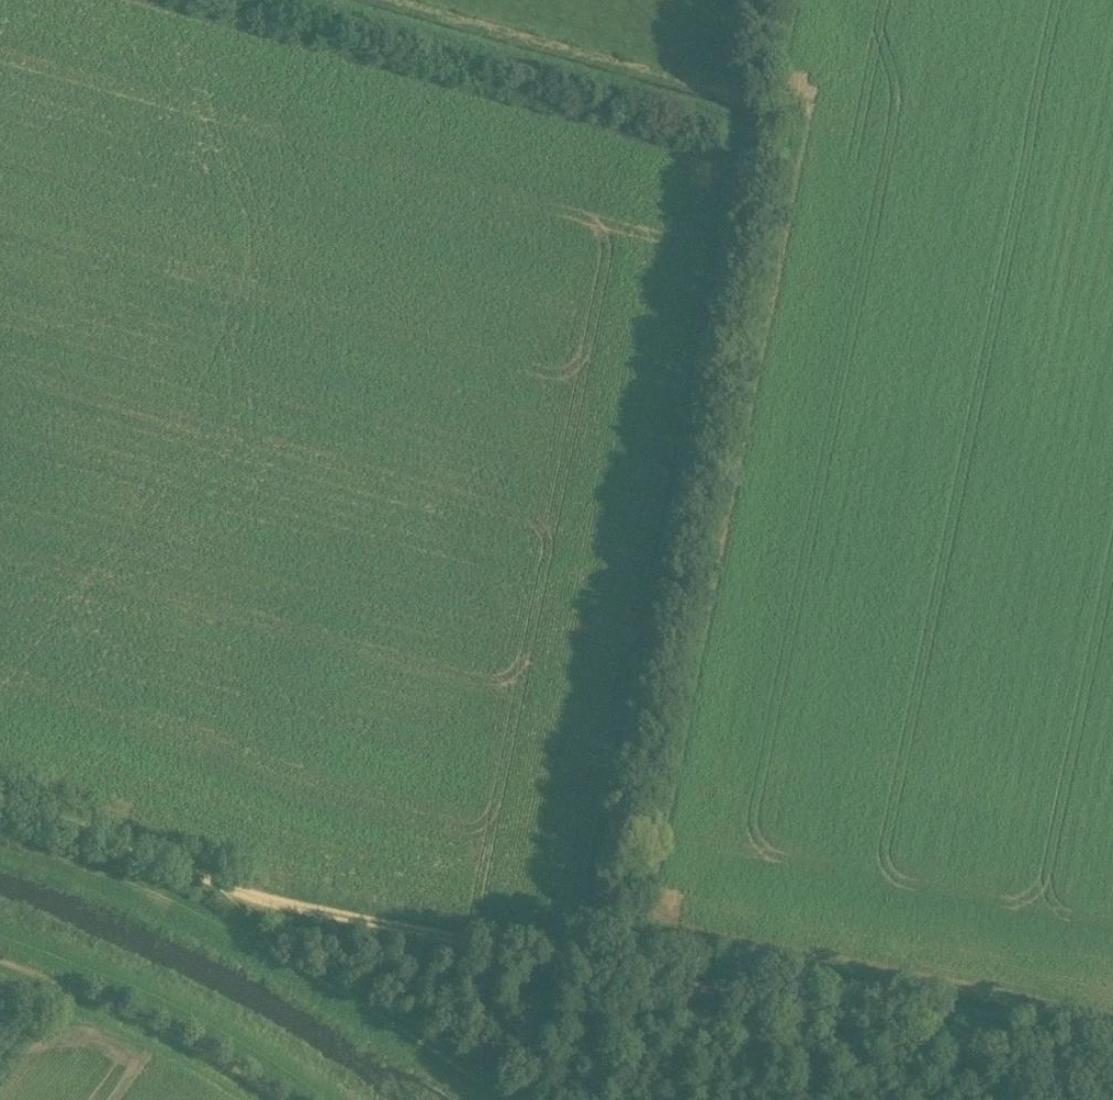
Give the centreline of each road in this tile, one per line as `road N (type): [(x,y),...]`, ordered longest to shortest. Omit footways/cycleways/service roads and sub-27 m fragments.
road 1 (track): [(1112,1071),(285,905),(217,887),(0,800)]

